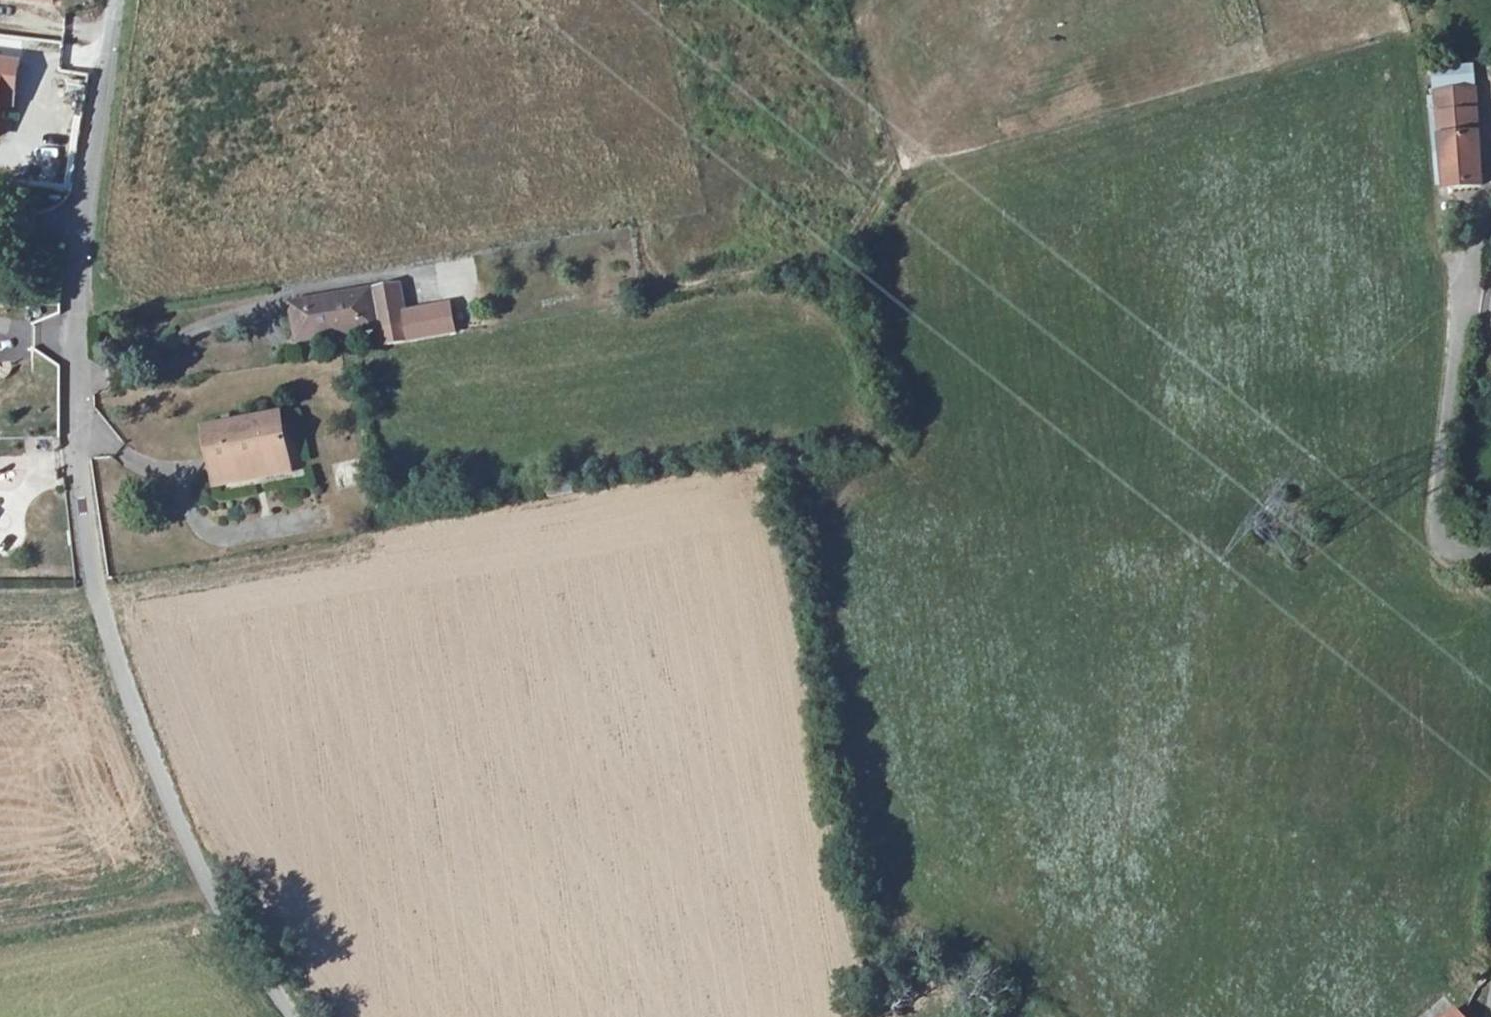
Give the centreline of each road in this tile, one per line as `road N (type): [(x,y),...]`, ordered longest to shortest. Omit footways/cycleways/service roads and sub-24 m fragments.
road 1 (unclassified): [(292,1016),(228,921),(145,738),(89,574),(75,430),(76,263),(115,0)]

